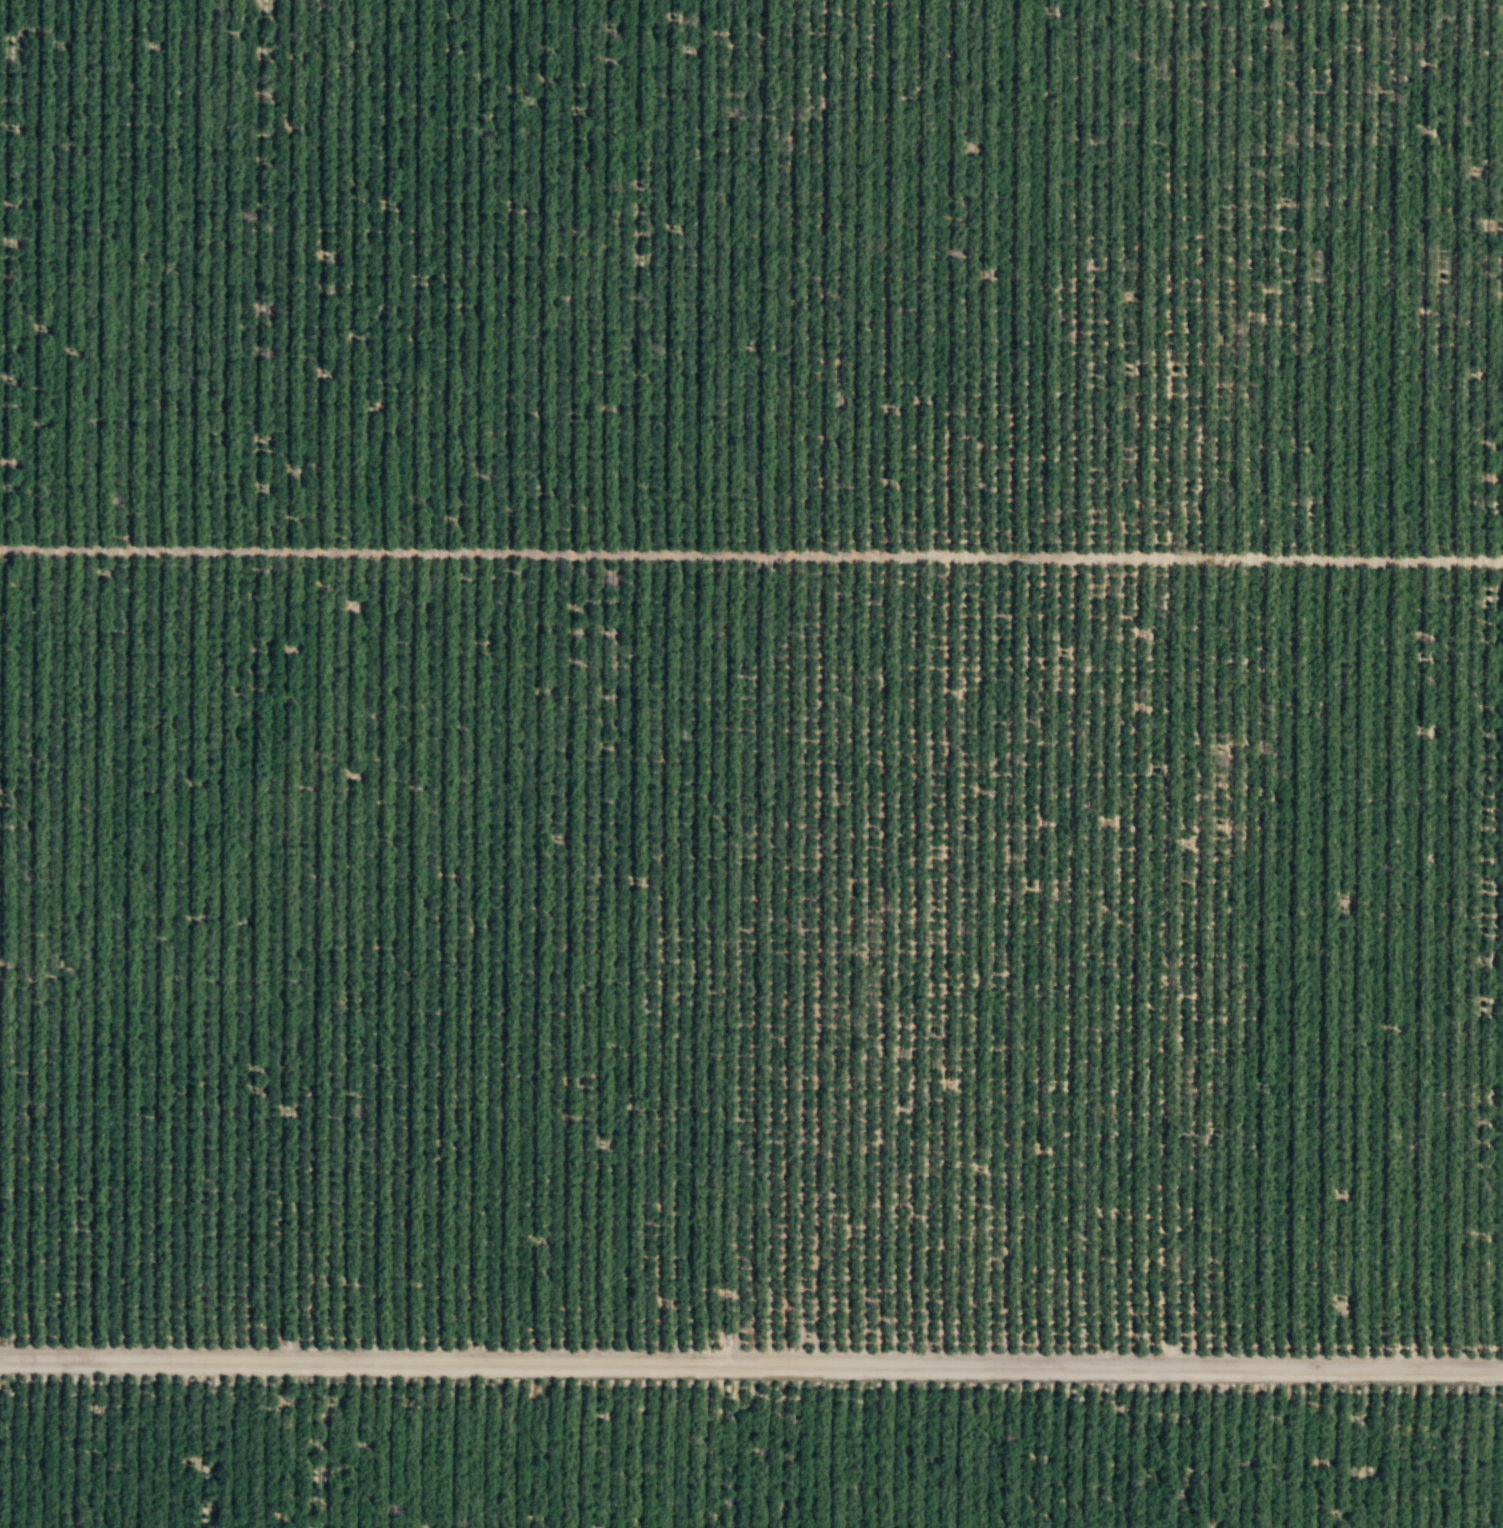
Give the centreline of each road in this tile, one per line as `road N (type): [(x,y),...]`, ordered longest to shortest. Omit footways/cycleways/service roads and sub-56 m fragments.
road 1 (track): [(0,546),(1502,559)]
road 2 (track): [(0,1358),(1502,1367)]

